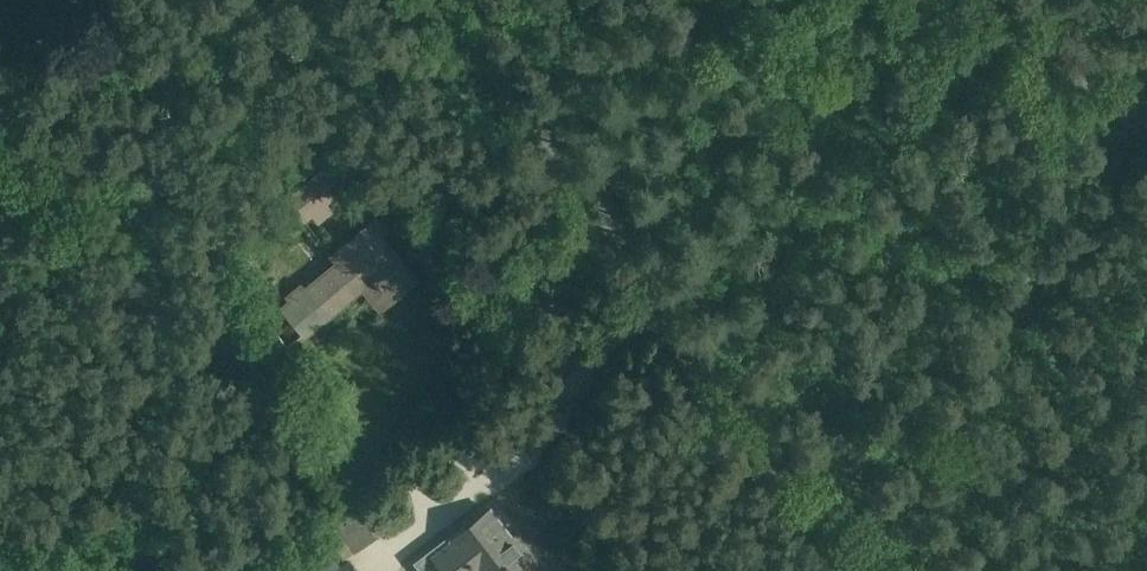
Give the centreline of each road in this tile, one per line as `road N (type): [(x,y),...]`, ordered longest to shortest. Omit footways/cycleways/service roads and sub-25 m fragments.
road 1 (unclassified): [(899,570),(797,489),(762,448),(448,0)]
road 2 (track): [(1002,0),(1146,126)]

